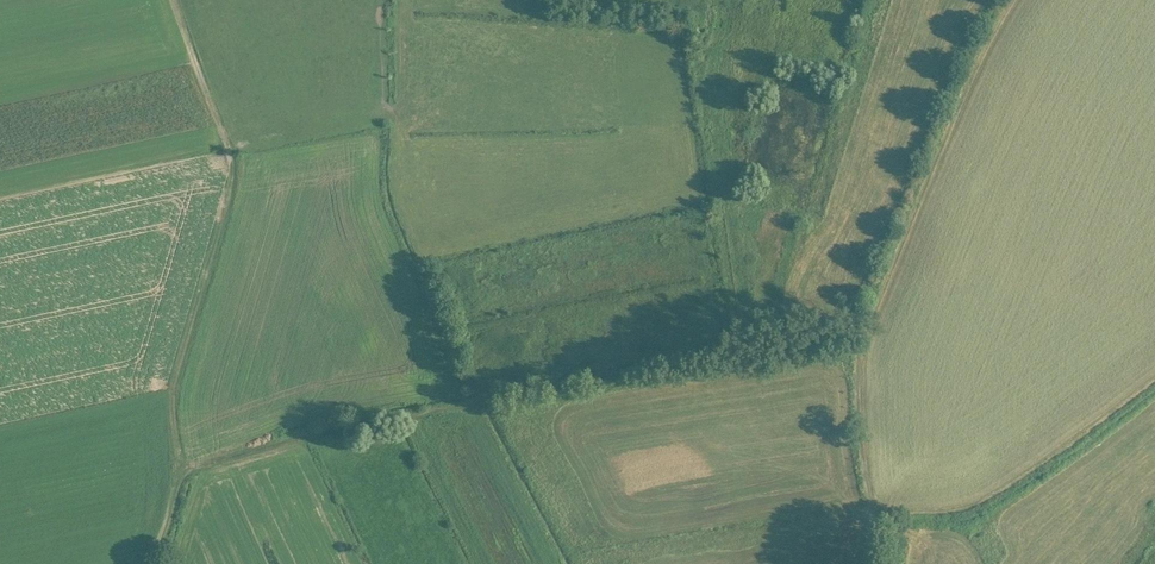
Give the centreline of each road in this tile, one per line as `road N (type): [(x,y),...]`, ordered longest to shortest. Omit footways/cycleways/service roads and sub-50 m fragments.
road 1 (track): [(177,0),(230,164),(174,389),(184,464),(831,329),(863,336),(857,348),(870,507),(886,531)]
road 2 (track): [(863,336),(987,42),(1013,0)]
road 3 (track): [(882,516),(978,507),(1154,380)]

